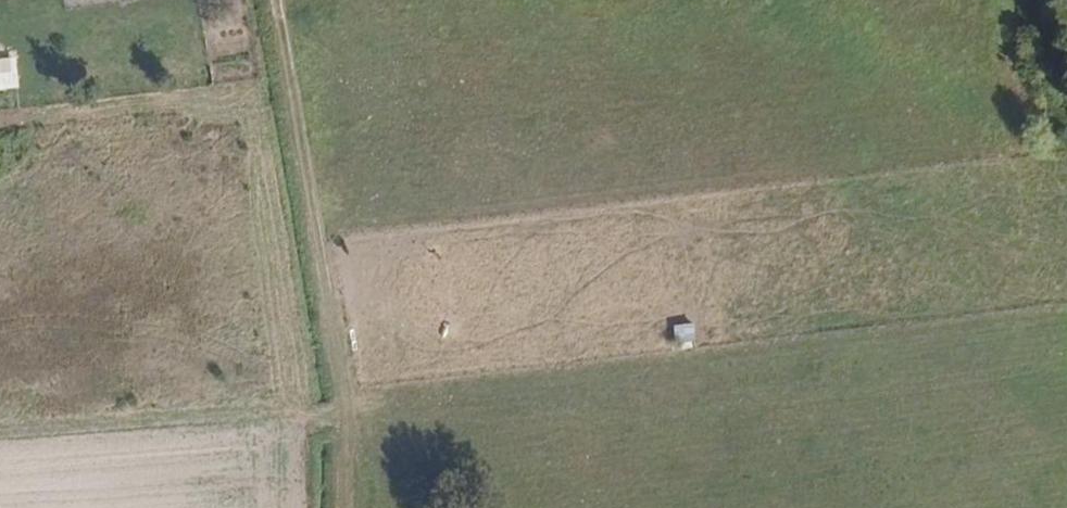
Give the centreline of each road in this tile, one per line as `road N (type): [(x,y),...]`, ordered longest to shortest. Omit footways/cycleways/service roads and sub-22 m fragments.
road 1 (track): [(278,0),(348,385),(344,507)]

